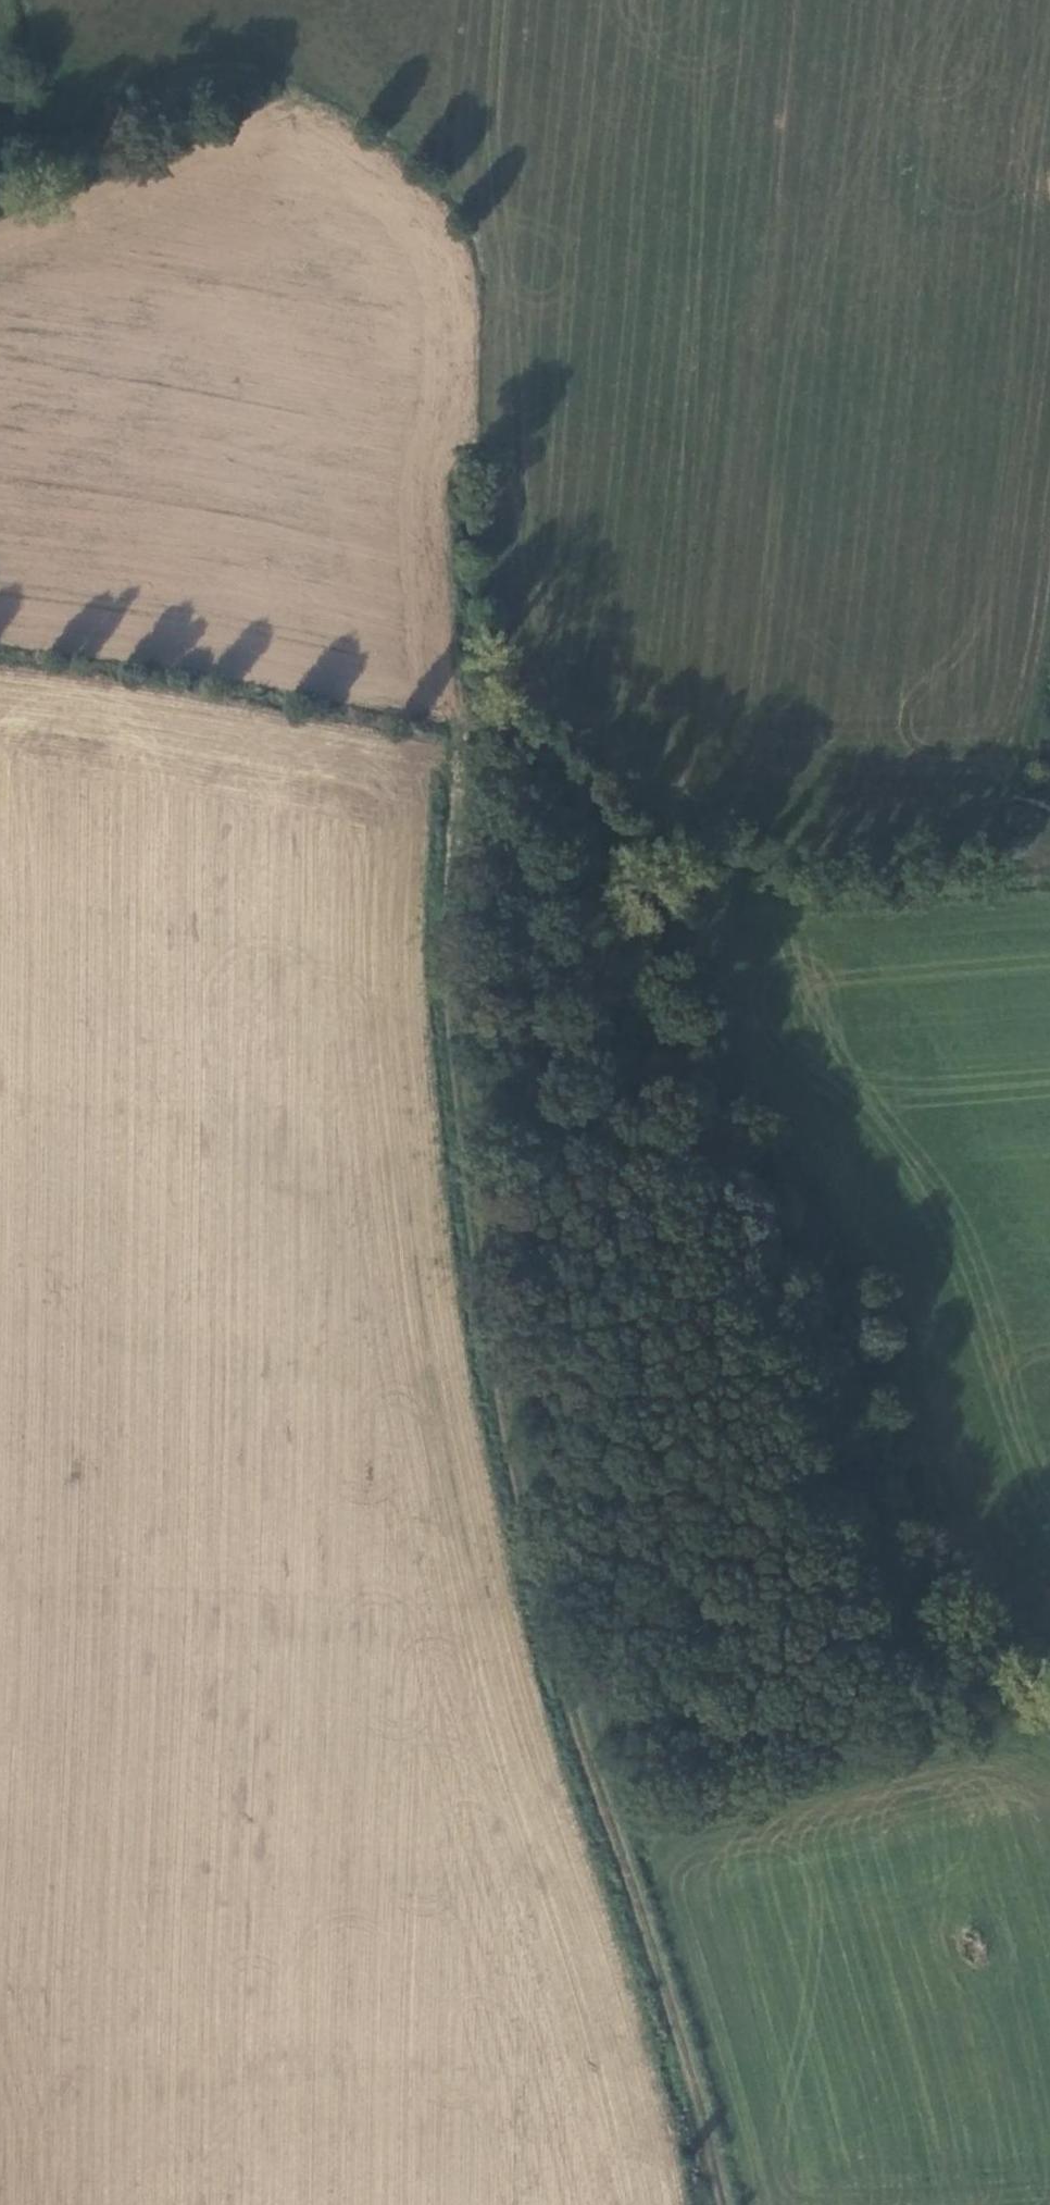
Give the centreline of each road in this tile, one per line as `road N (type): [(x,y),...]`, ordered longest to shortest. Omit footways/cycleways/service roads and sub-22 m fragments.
road 1 (track): [(565,1679),(724,2204)]

